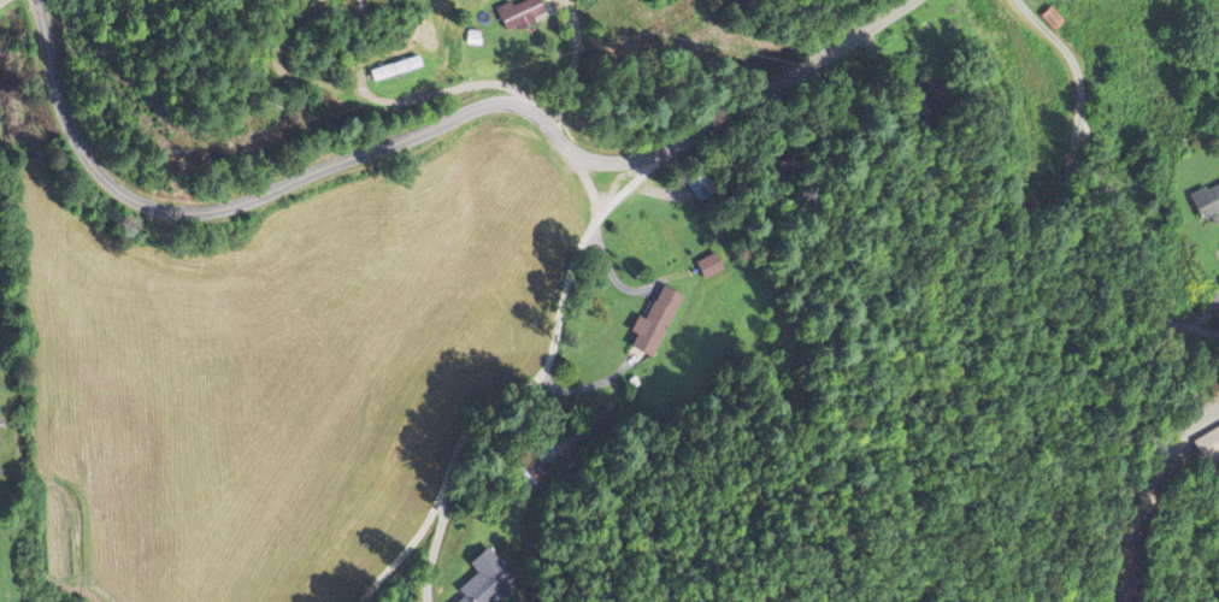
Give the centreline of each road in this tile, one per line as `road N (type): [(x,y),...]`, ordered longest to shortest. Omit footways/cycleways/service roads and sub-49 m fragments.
road 1 (residential): [(56,0),(126,152),(125,197),(181,213),(238,202),(502,99),(532,102),(576,154),(605,161),(655,154),(800,57),(908,0)]
road 2 (residential): [(655,154),(582,248),(559,337),(469,423),(434,524),(361,601)]
road 3 (residential): [(1004,0),(1006,12),(1080,92),(1165,149),(1218,262)]

